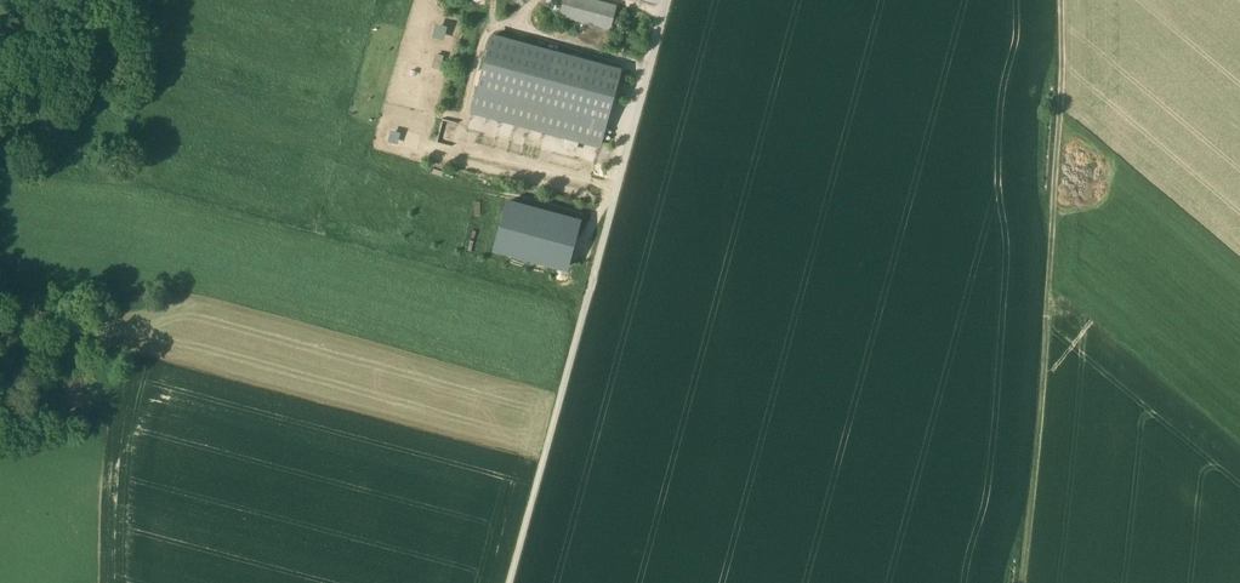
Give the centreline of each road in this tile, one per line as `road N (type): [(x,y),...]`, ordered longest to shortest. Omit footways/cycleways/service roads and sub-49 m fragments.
road 1 (track): [(1061,0),(1052,258),(1022,582)]
road 2 (track): [(654,53),(509,582)]

